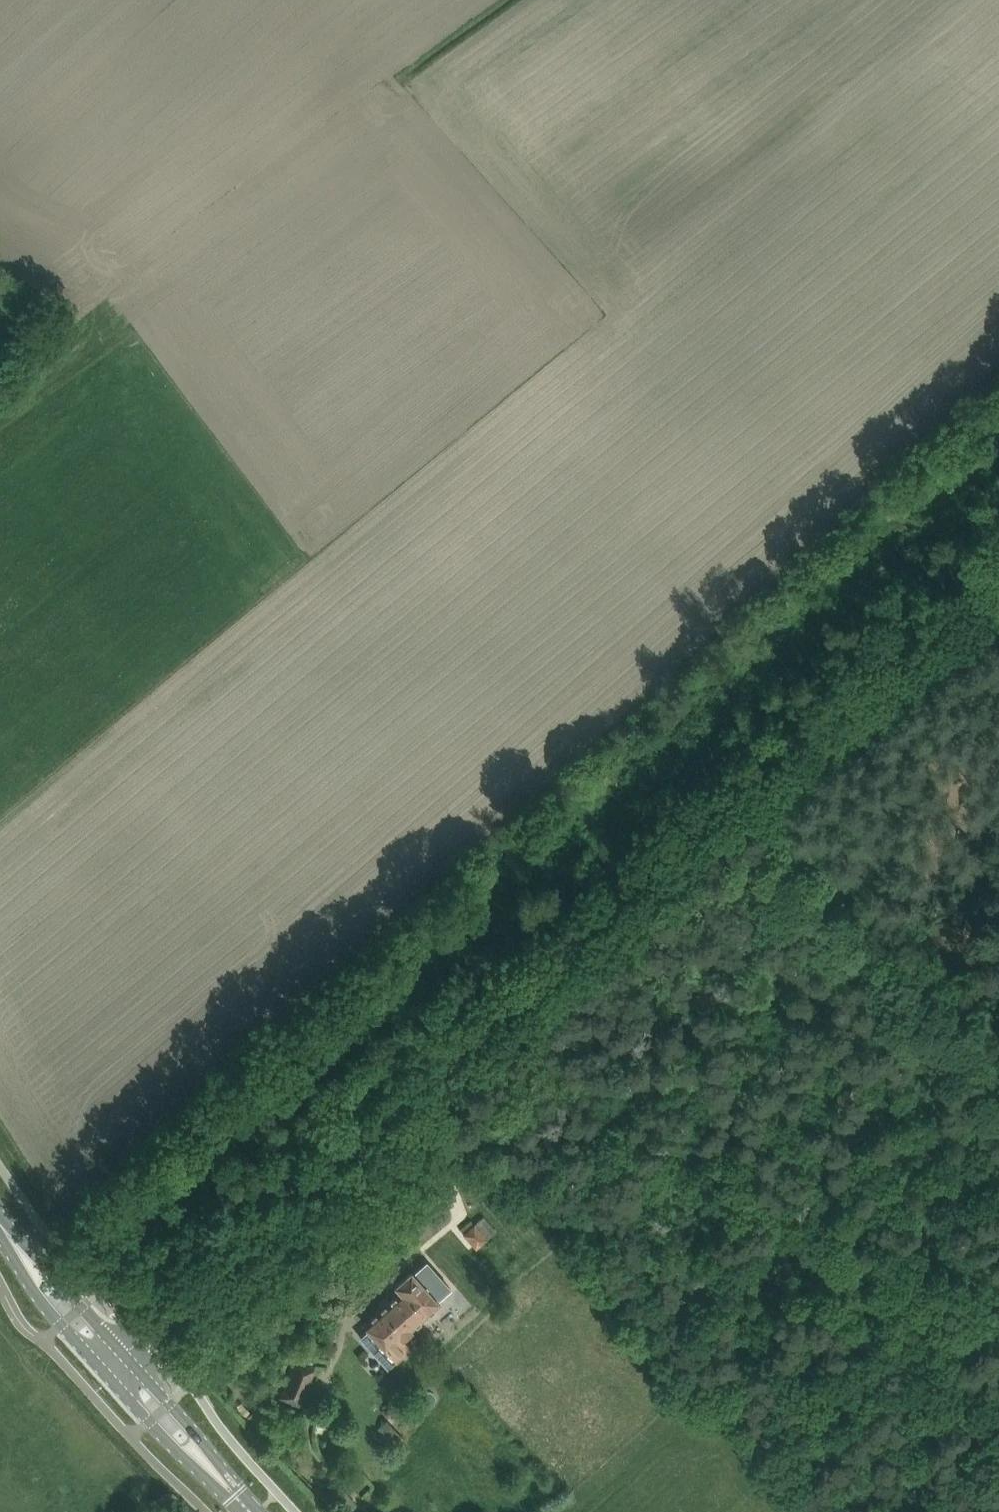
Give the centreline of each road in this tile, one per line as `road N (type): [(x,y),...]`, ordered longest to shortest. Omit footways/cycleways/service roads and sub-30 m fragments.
road 1 (unclassified): [(122,1352),(592,928),(998,543)]
road 2 (secondary): [(255,1511),(122,1352)]
road 3 (secondary): [(103,1370),(245,1511)]
road 4 (secondary): [(10,1236),(39,1295),(103,1370)]
road 5 (secondary): [(122,1352),(10,1236)]

